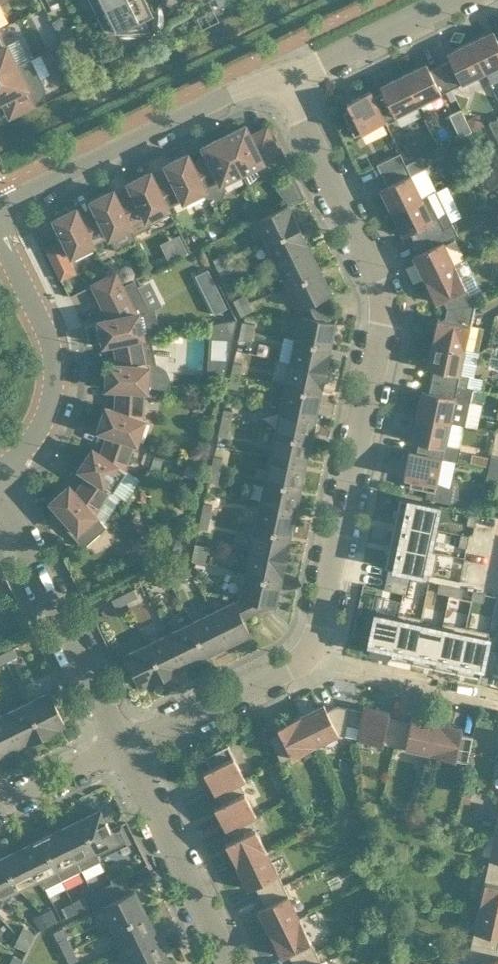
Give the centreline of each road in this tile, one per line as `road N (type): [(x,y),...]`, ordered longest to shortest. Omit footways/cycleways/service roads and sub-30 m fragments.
road 1 (residential): [(305,655),(321,629),(383,320),(380,287),(285,76)]
road 2 (residential): [(0,210),(285,76)]
road 3 (residential): [(120,746),(0,500)]
road 4 (residential): [(0,472),(40,428),(53,365),(0,238)]
road 5 (residential): [(228,963),(120,746)]
road 6 (residential): [(120,746),(305,655)]
road 7 (residential): [(497,695),(305,655)]
road 8 (residential): [(285,76),(448,0)]
road 9 (residential): [(120,746),(0,804)]

